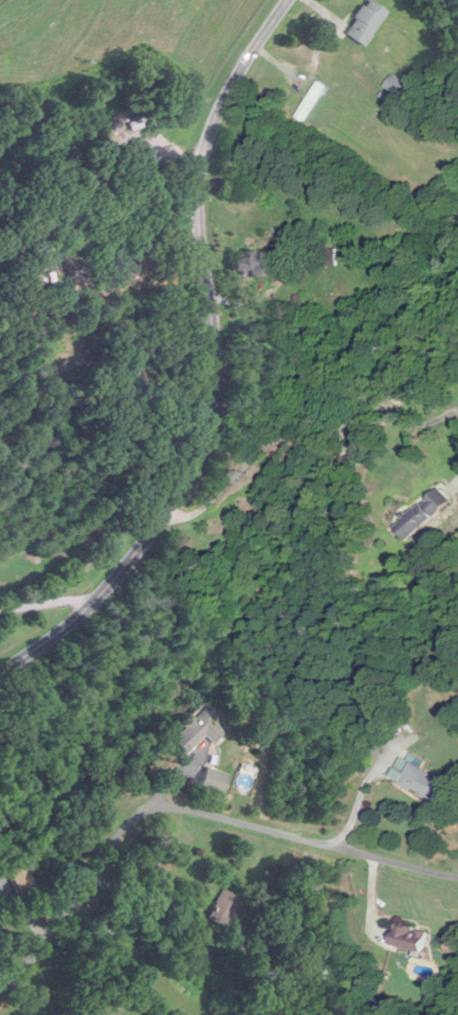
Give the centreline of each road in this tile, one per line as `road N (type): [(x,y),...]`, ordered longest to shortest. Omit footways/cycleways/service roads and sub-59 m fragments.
road 1 (residential): [(0,673),(123,583),(194,476),(214,410),(217,346),(200,242),(209,138),(248,64),(295,0)]
road 2 (residential): [(0,1004),(14,997),(126,836),(154,813),(190,810),(333,850),(457,873)]

